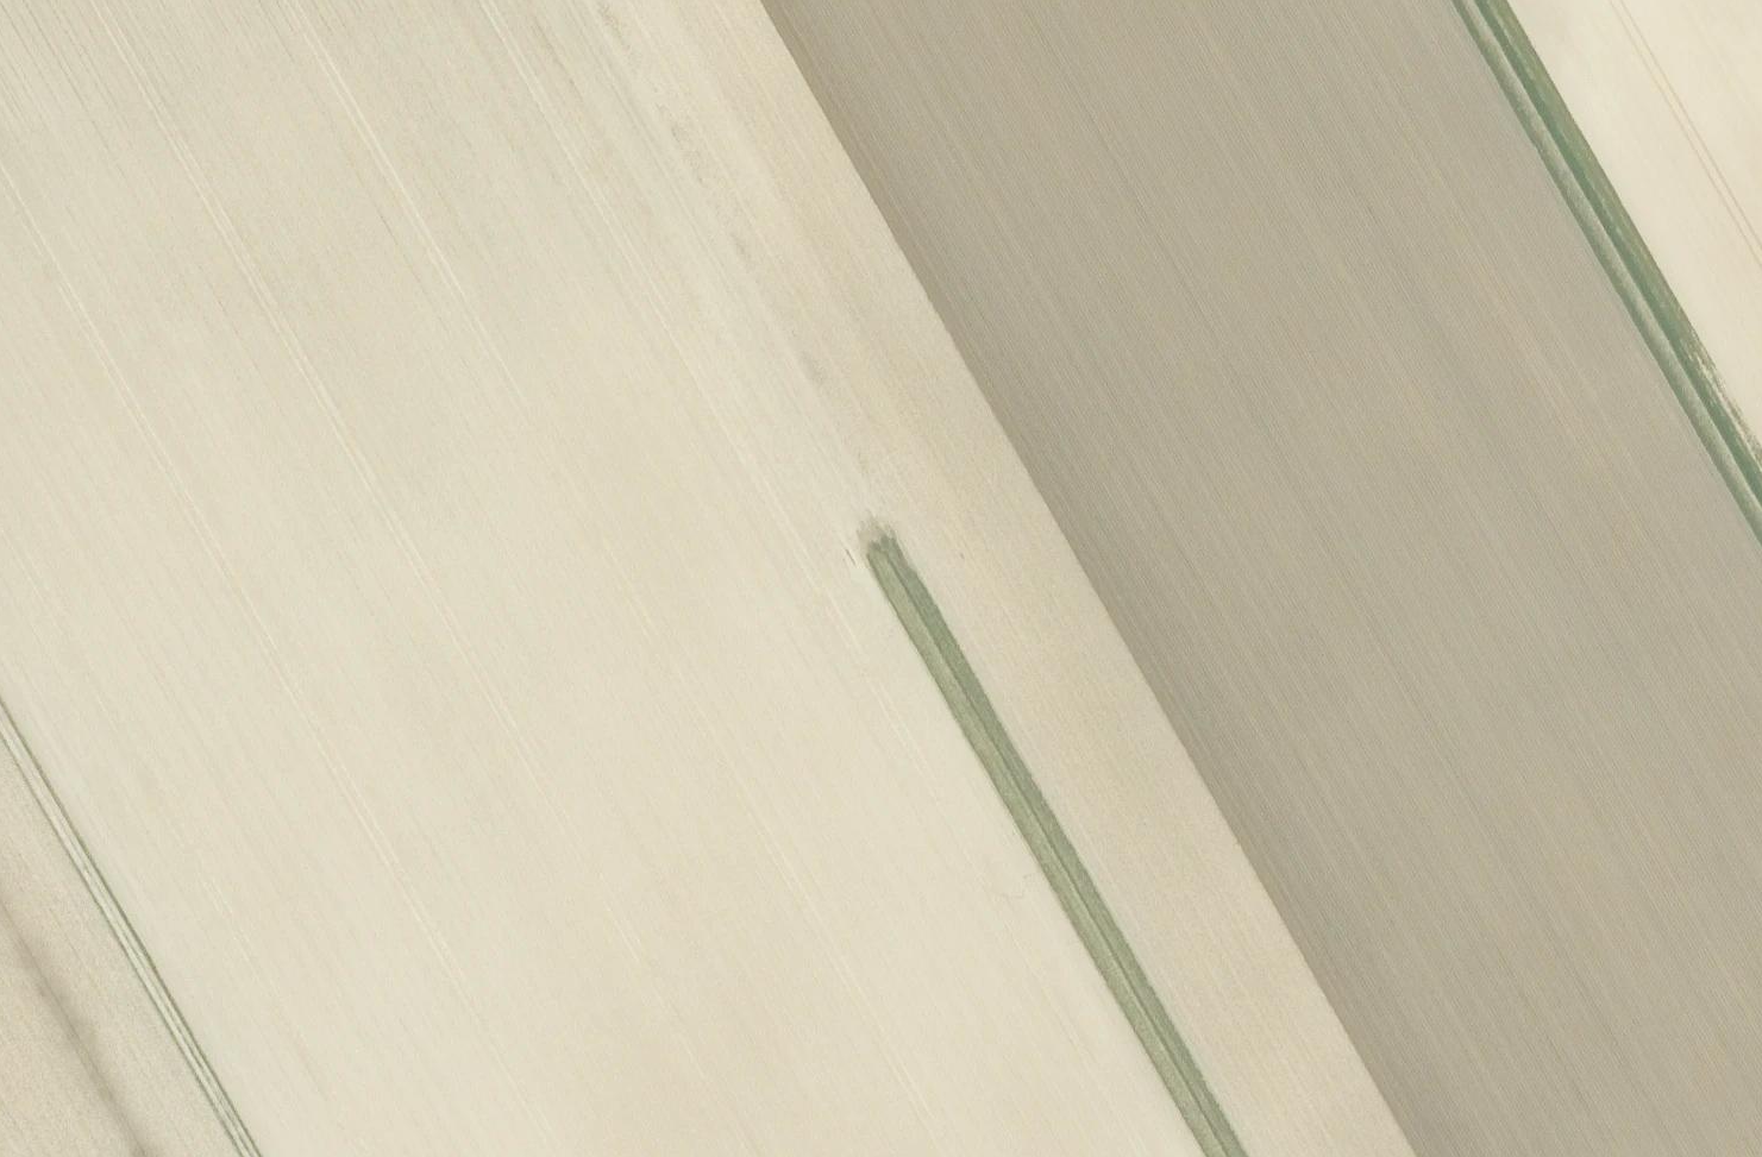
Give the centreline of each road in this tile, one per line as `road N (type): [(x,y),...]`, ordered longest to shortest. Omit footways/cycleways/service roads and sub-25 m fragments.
road 1 (track): [(253,1156),(0,716)]

